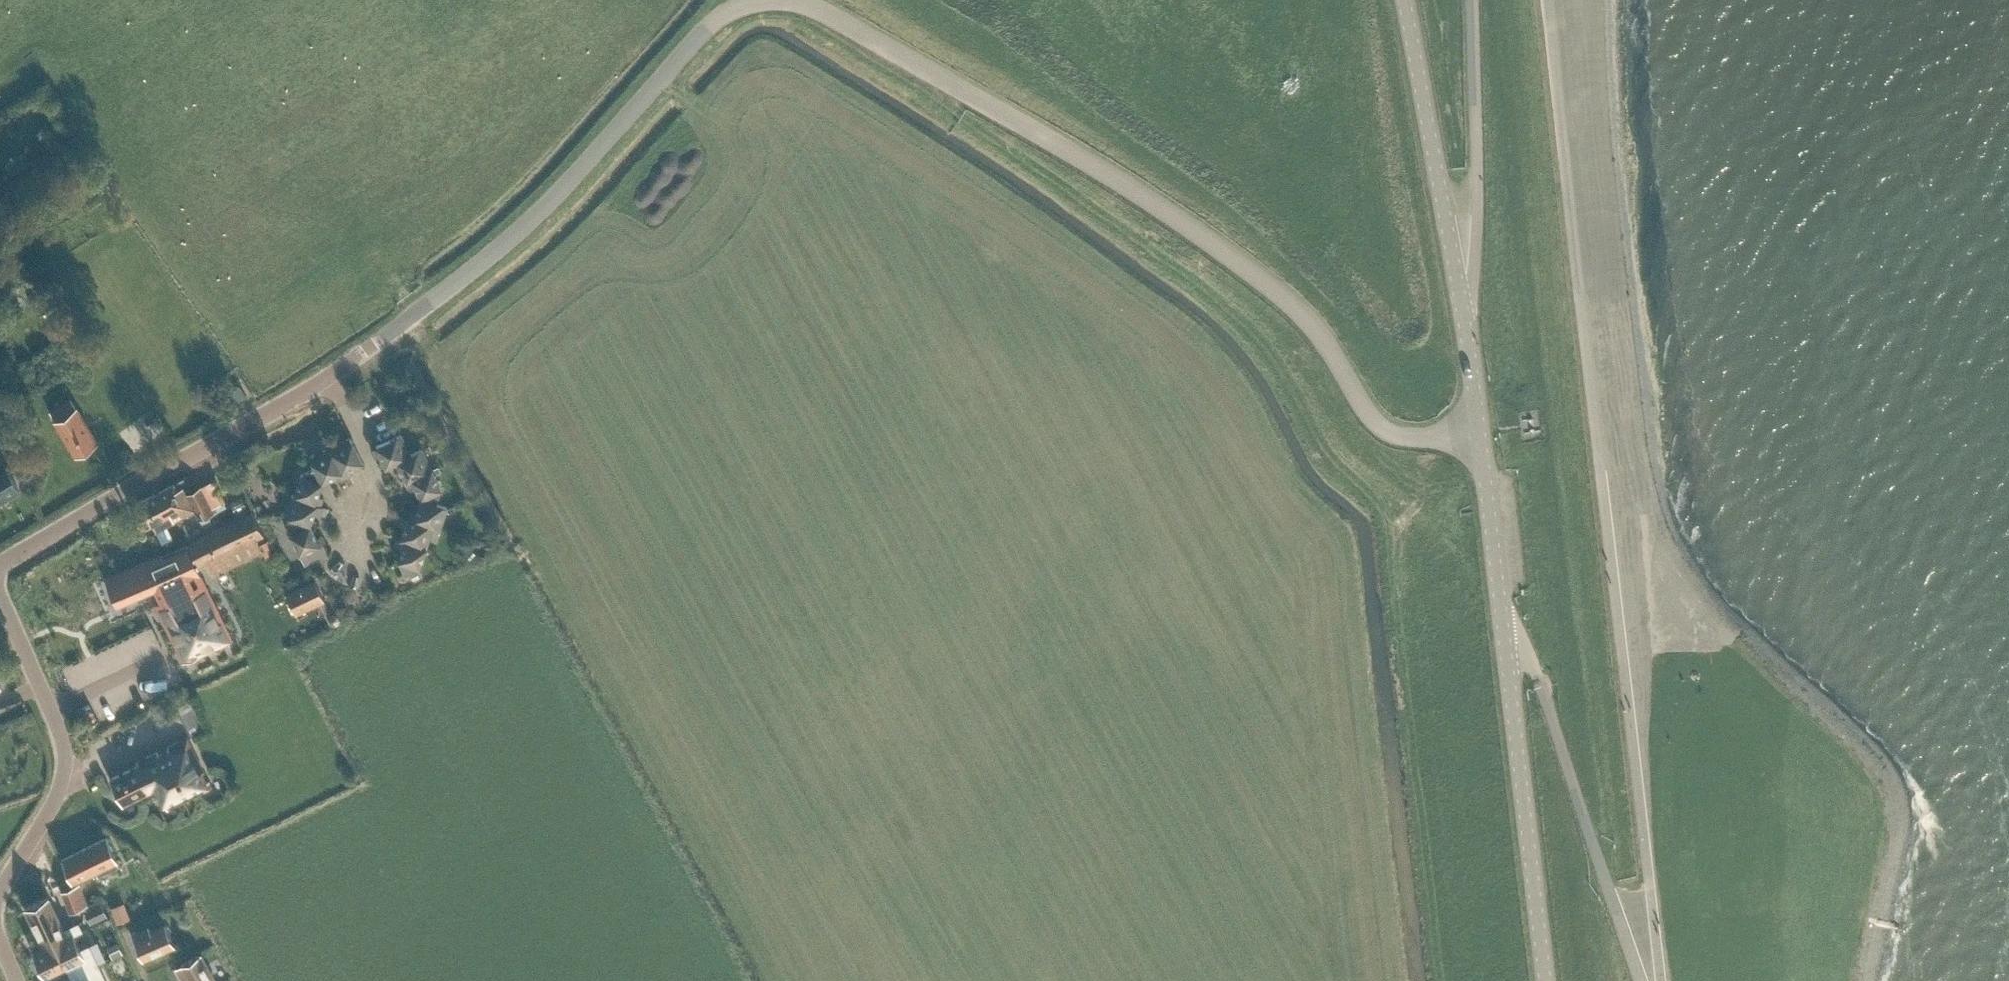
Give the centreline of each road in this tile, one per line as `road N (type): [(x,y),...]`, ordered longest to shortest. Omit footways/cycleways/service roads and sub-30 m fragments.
road 1 (tertiary): [(0,563),(370,347),(503,244),(703,30),(753,0)]
road 2 (tertiary): [(798,0),(1213,245),(1283,296),(1378,423),(1403,437),(1481,434)]
road 3 (tertiary): [(1545,980),(1481,434)]
road 4 (tertiary): [(1481,434),(1470,324),(1404,0)]
road 5 (unclassified): [(0,893),(65,766),(57,718),(0,597)]

